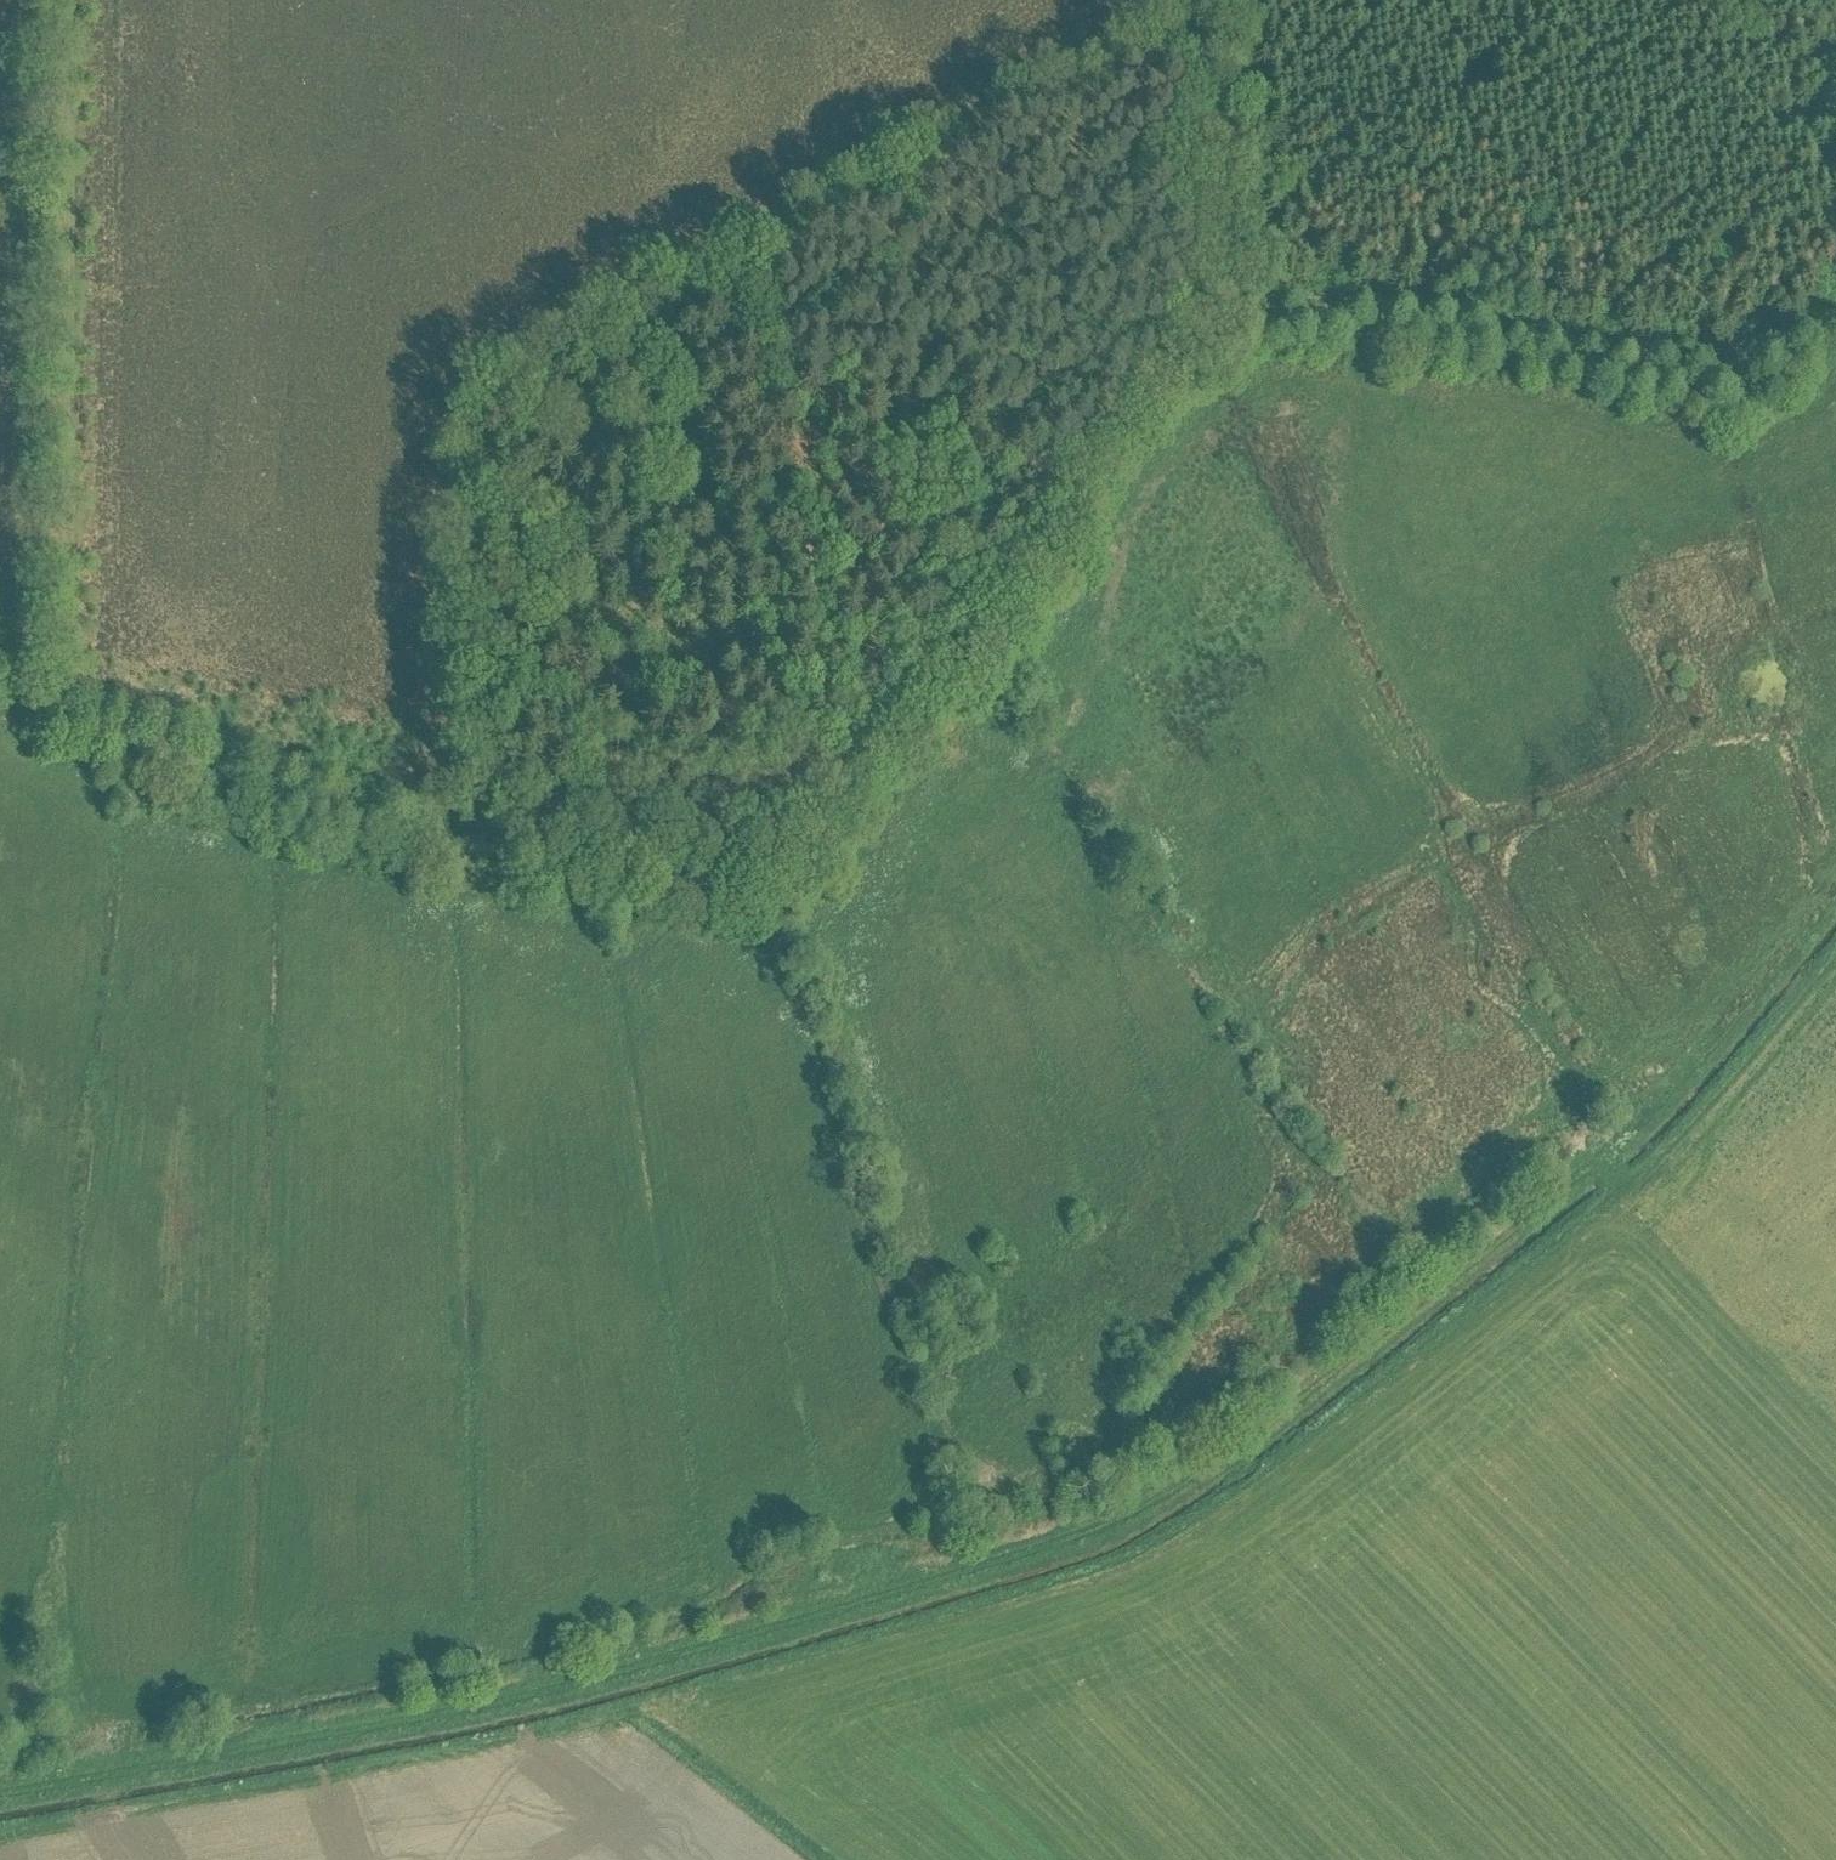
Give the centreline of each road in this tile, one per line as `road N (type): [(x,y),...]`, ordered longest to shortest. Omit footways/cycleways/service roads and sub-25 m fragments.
road 1 (track): [(1835,304),(1745,353),(1706,360),(1351,300),(1291,300),(1238,317),(1184,345),(1096,429),(840,785),(768,823),(715,840),(674,849),(561,833),(410,835),(354,824),(91,728),(74,711),(66,683)]
road 2 (track): [(55,0),(66,683)]

